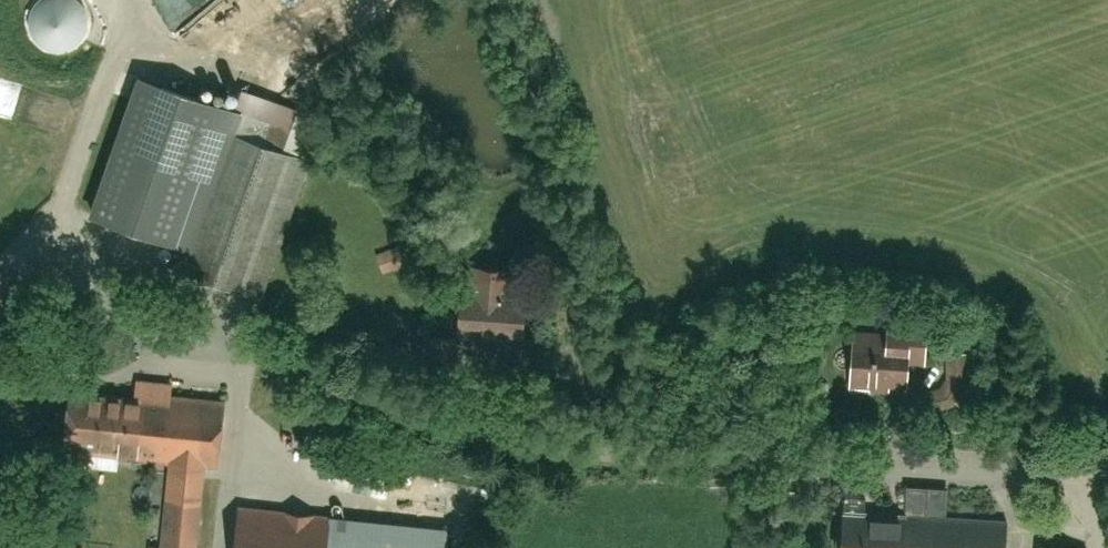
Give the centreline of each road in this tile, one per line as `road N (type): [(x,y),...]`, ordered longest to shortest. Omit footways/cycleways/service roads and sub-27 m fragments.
road 1 (residential): [(1107,465),(730,461),(526,443),(125,305),(0,273)]

